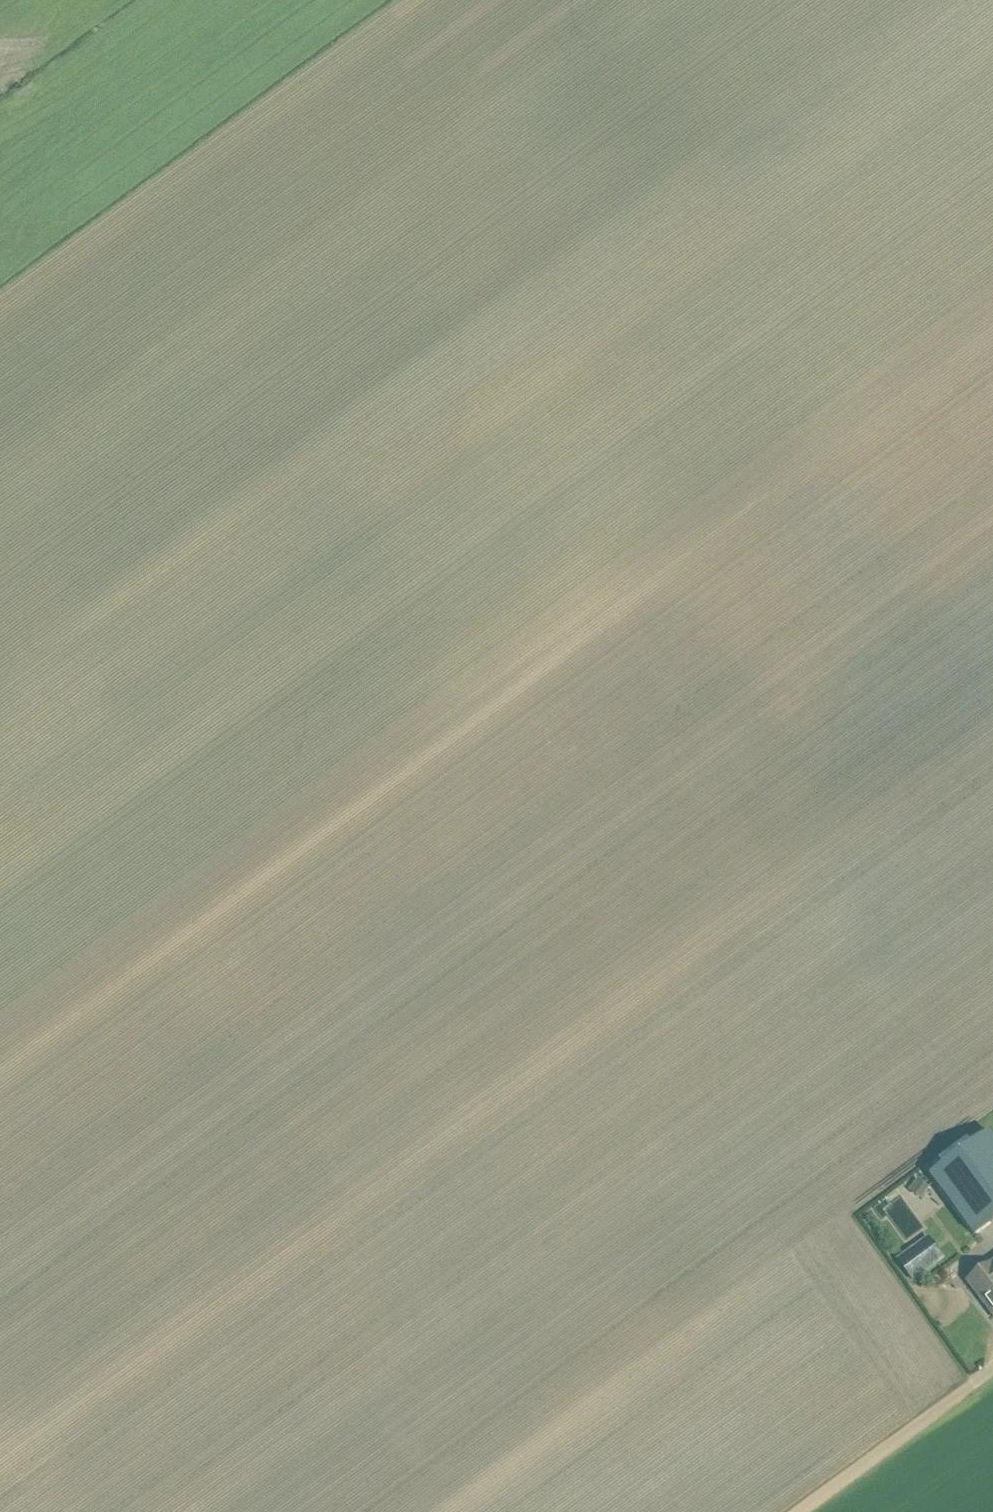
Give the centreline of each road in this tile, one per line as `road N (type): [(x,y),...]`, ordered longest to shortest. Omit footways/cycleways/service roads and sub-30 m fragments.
road 1 (track): [(805,1511),(992,1371)]

